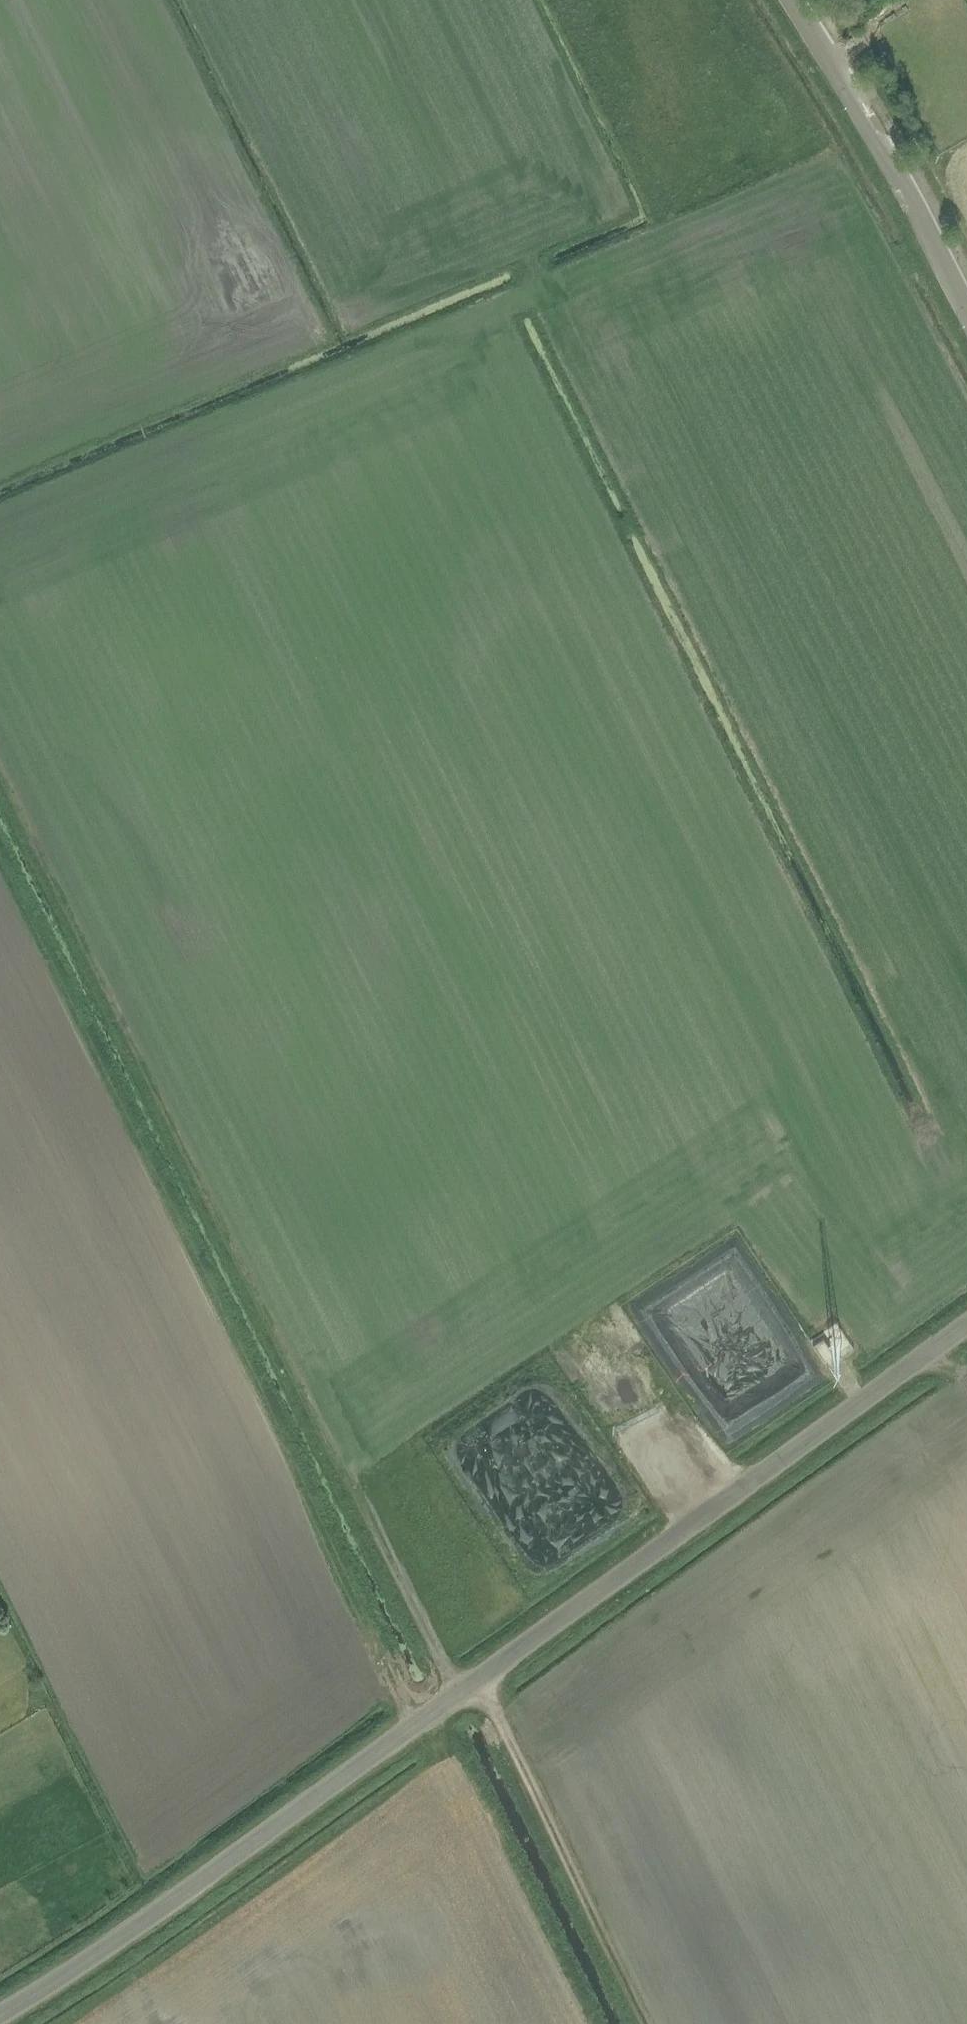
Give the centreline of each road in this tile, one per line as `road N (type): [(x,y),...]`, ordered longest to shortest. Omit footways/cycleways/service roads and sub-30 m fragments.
road 1 (unclassified): [(0,2017),(127,1934),(966,1324)]
road 2 (unclassified): [(966,301),(802,0)]

